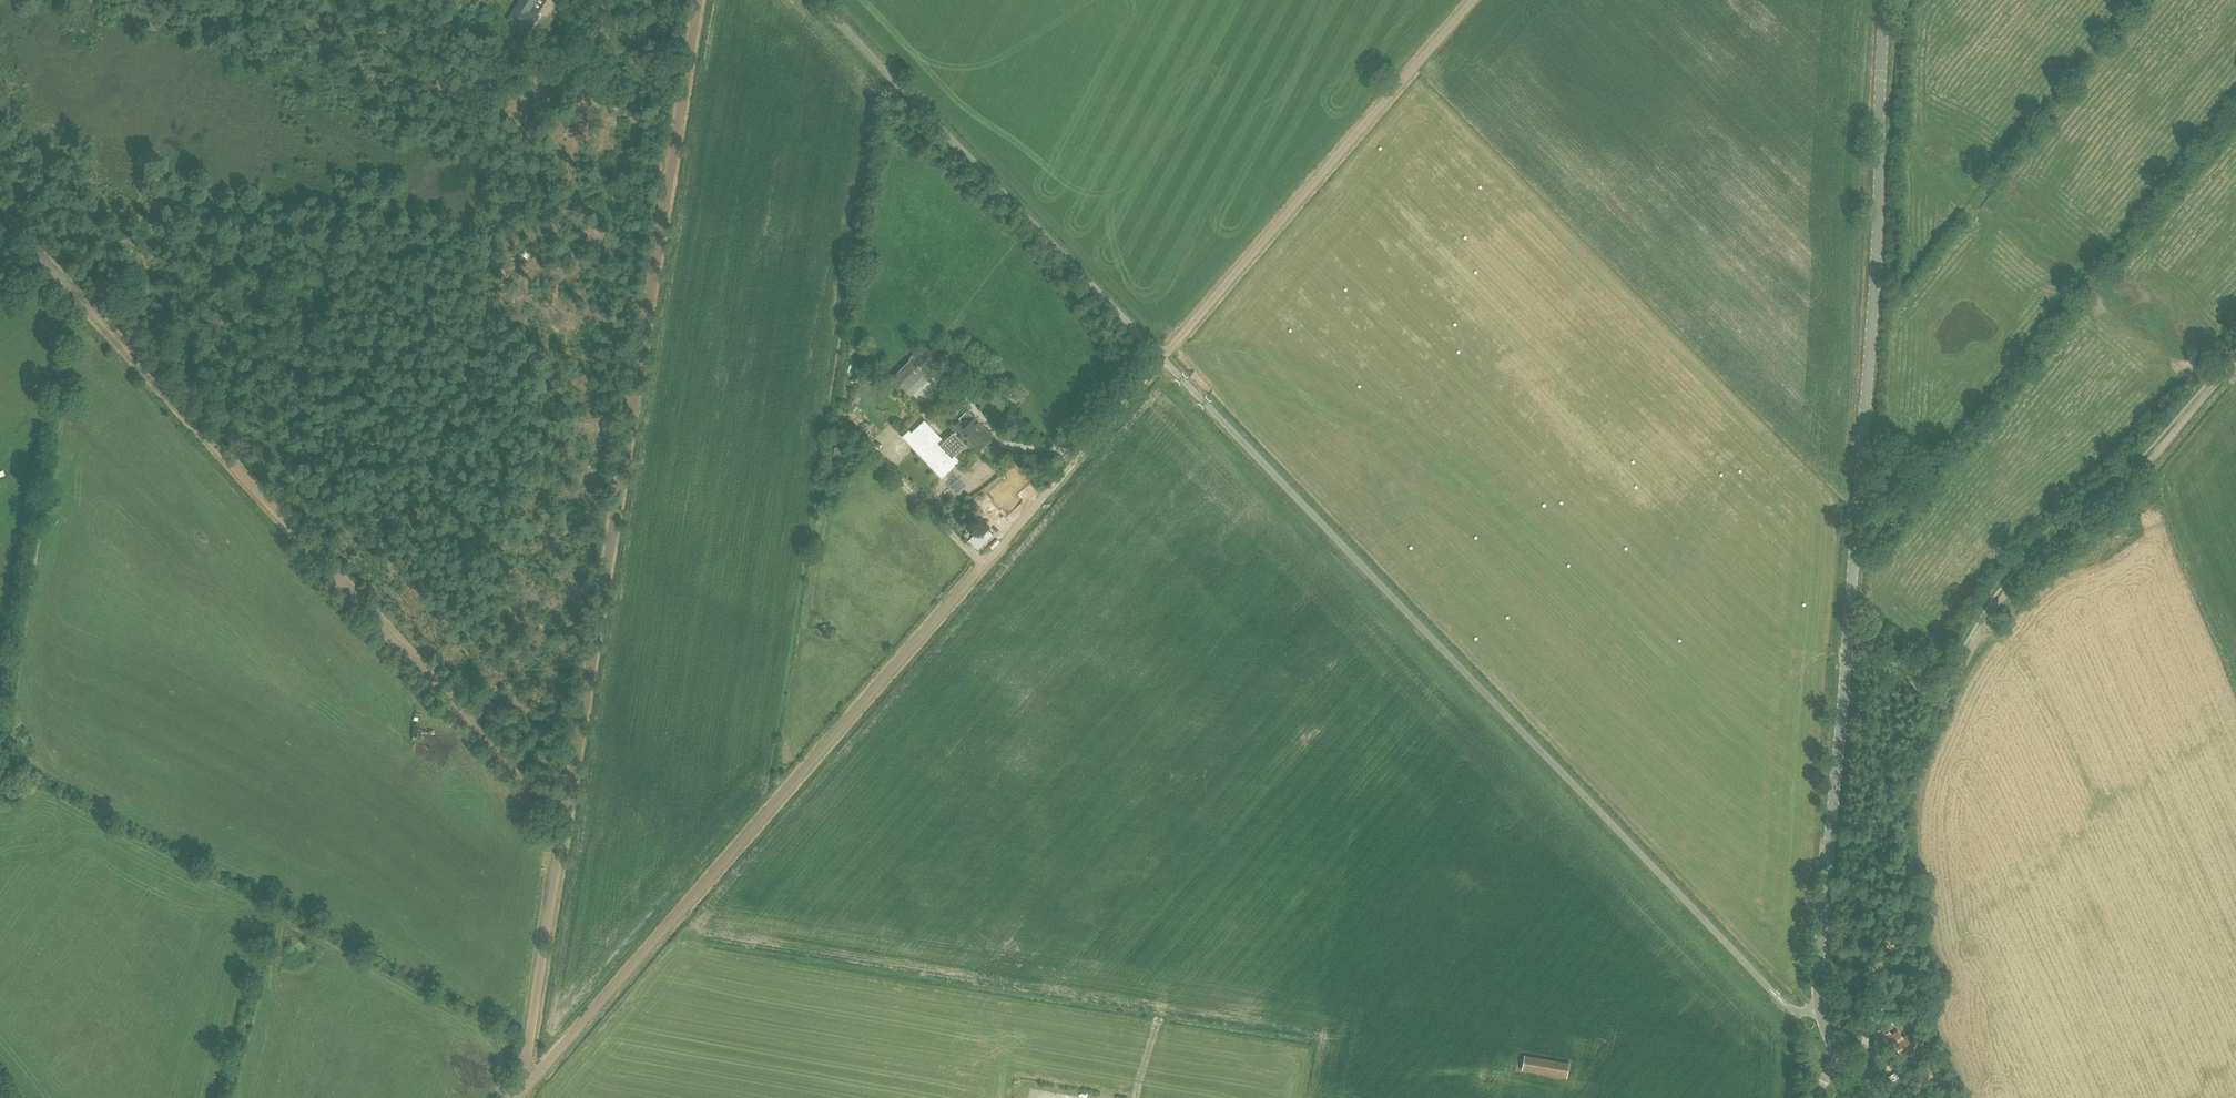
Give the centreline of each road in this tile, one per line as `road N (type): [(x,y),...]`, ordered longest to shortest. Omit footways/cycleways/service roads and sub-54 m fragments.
road 1 (track): [(522,1091),(1472,0)]
road 2 (unclassified): [(1820,1013),(1796,1013),(1775,996),(817,0)]
road 3 (track): [(697,0),(522,1091)]
road 4 (unclassified): [(1820,1013),(1876,262),(1886,0)]
road 5 (track): [(0,218),(562,815)]
road 6 (track): [(1845,664),(1887,669),(1933,688),(1945,683),(2015,581),(2147,463),(2235,366)]

